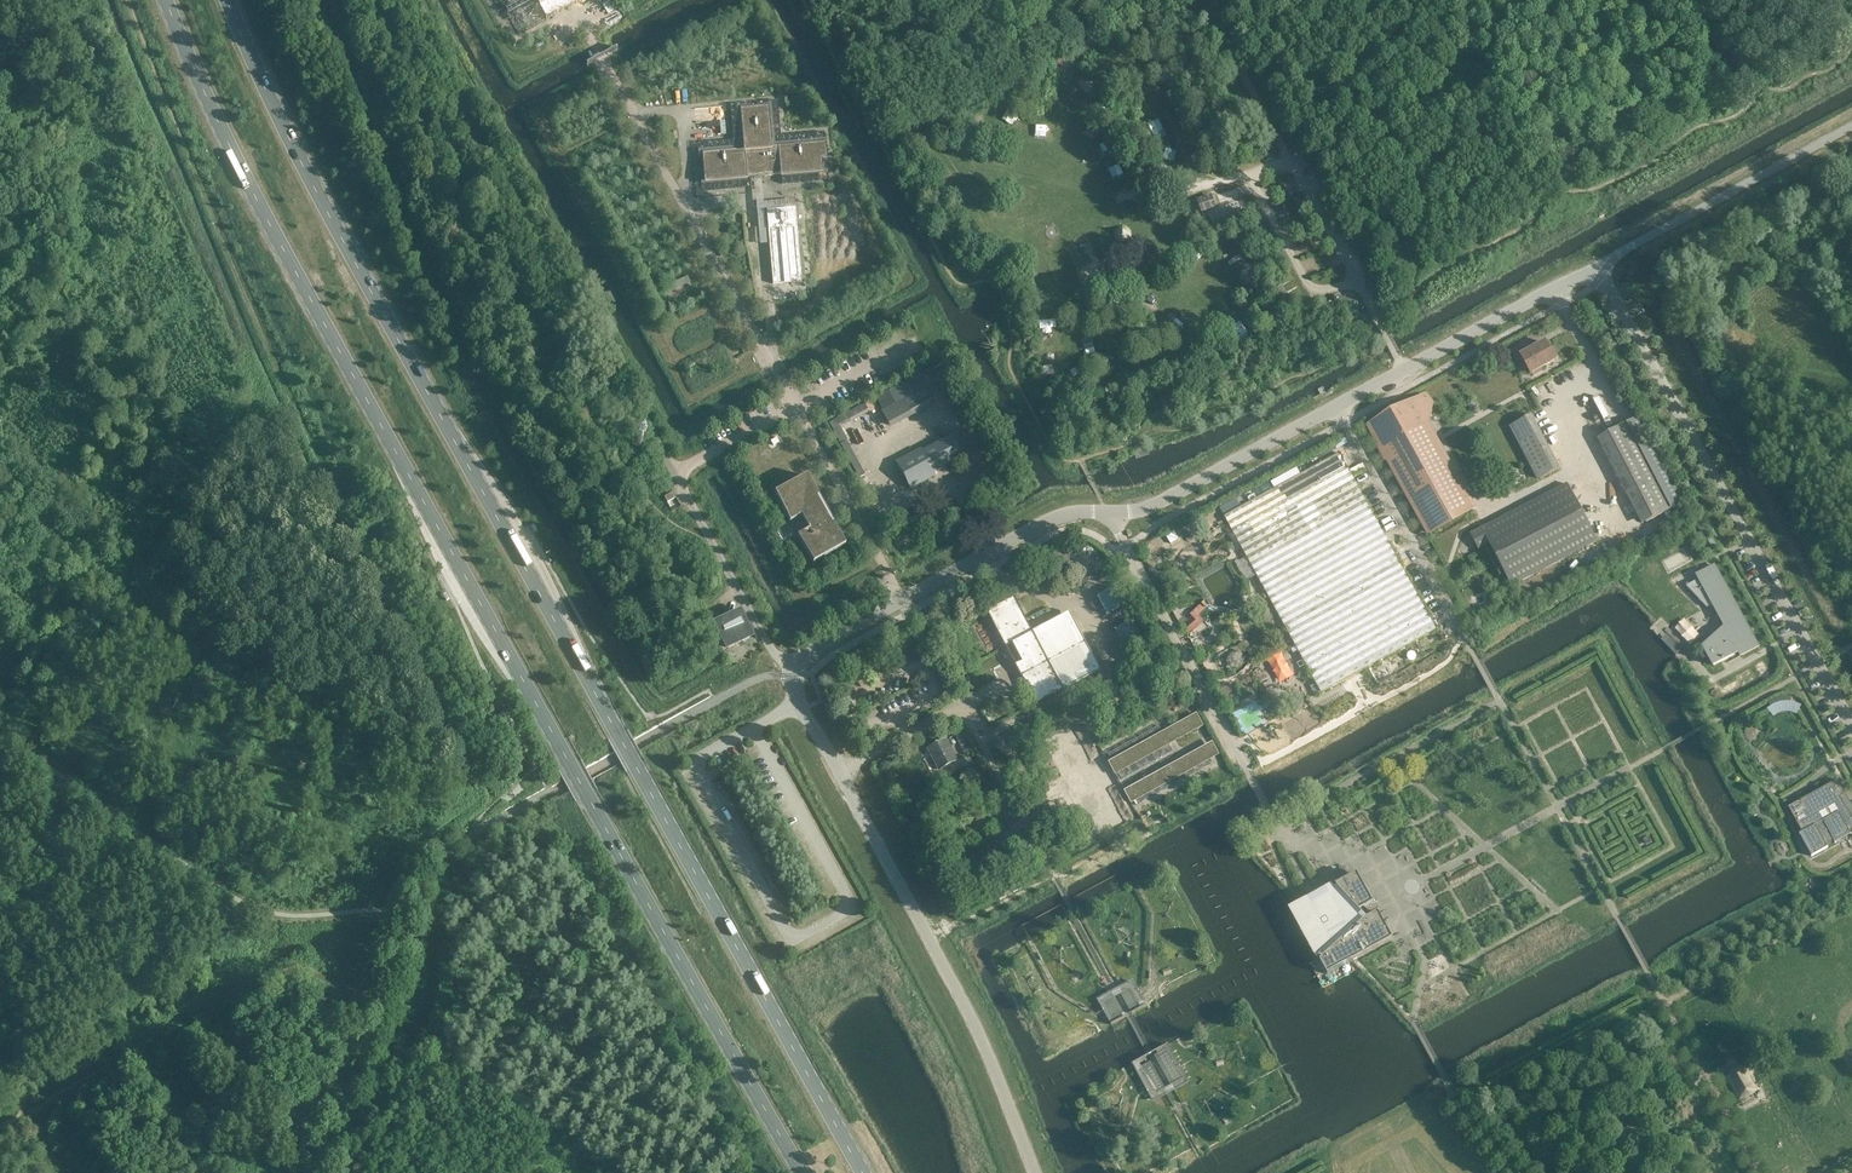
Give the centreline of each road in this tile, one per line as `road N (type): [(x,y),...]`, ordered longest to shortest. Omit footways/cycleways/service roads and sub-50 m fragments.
road 1 (primary): [(165,0),(275,225),(664,945),(801,1172)]
road 2 (primary): [(862,1172),(311,180),(230,0)]
road 3 (unclassified): [(1036,1172),(975,1023),(790,682),(798,657),(903,598)]
road 4 (unclassified): [(1851,727),(1613,291),(1598,278)]
road 5 (unclassified): [(1598,278),(1623,251),(1851,125)]
road 6 (unclassified): [(1551,290),(1595,366),(1563,413),(1561,443),(1615,533)]
road 7 (unclassified): [(1235,745),(1109,514)]
road 8 (unclassified): [(1109,514),(1145,509),(1335,406)]
road 9 (track): [(1467,640),(1343,421)]
road 10 (unclassified): [(1335,406),(1551,290)]
road 11 (unclassified): [(903,598),(1056,516),(1109,514)]
road 12 (residential): [(903,598),(798,408)]
road 13 (track): [(1209,0),(1295,164)]

